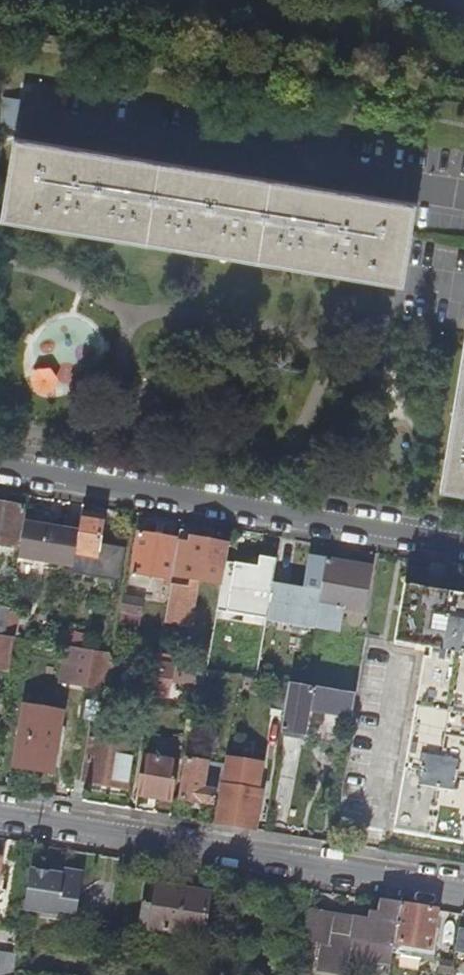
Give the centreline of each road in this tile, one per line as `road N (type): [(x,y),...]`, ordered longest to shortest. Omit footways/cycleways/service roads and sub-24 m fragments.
road 1 (residential): [(0,465),(463,542)]
road 2 (residential): [(463,889),(0,812)]

